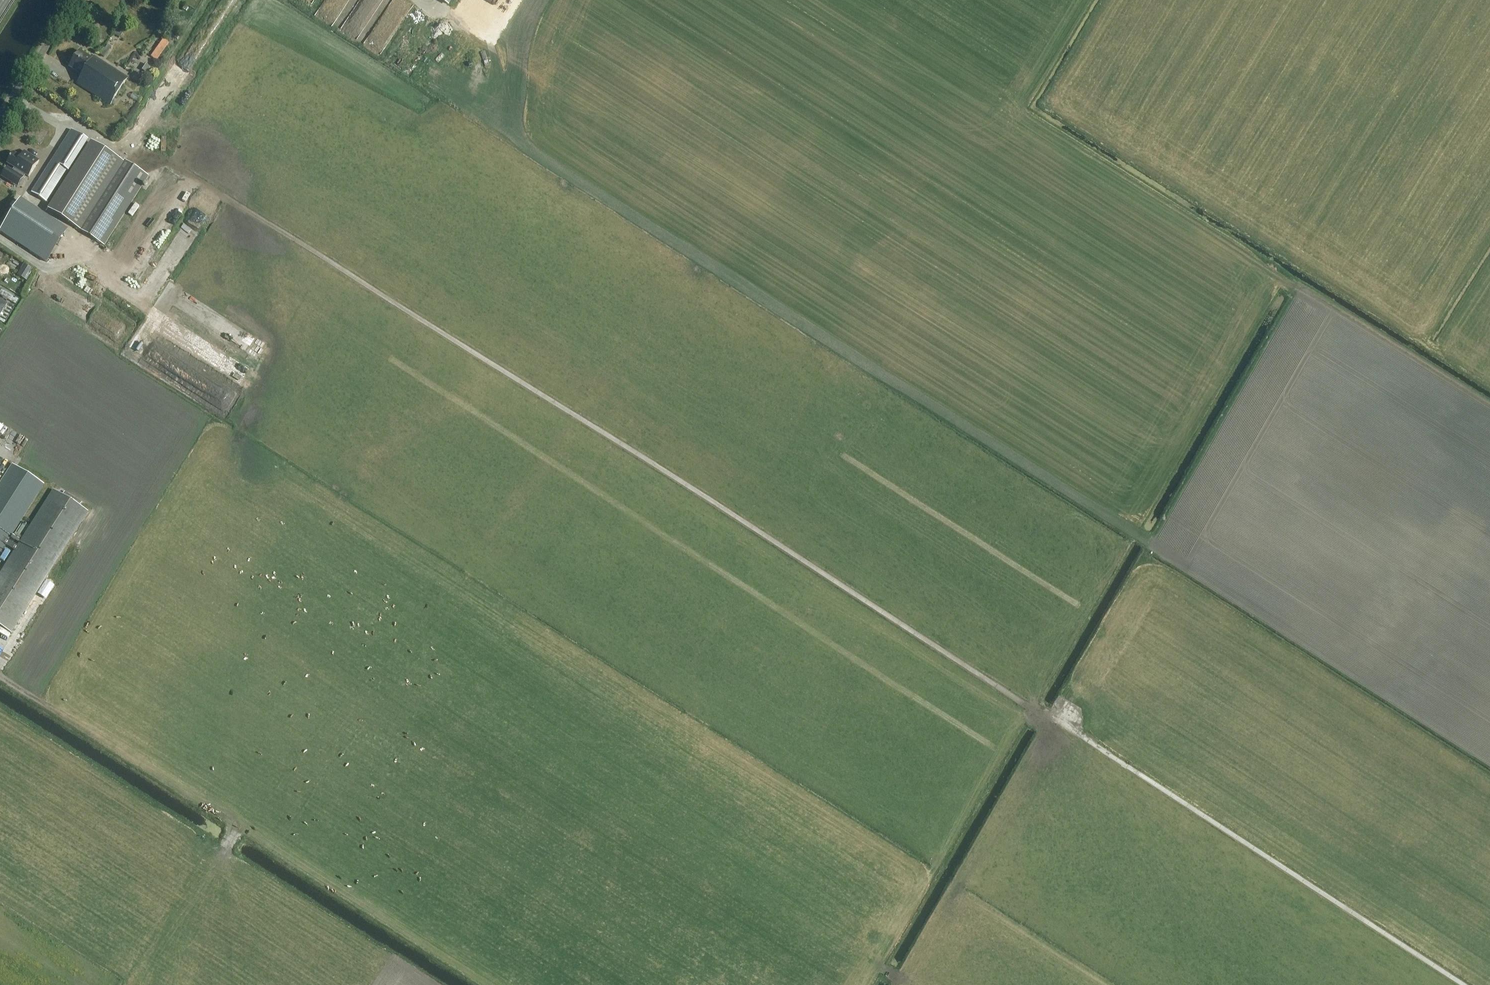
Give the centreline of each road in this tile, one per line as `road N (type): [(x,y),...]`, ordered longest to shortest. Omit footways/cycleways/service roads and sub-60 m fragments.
road 1 (unclassified): [(0,118),(74,0)]

